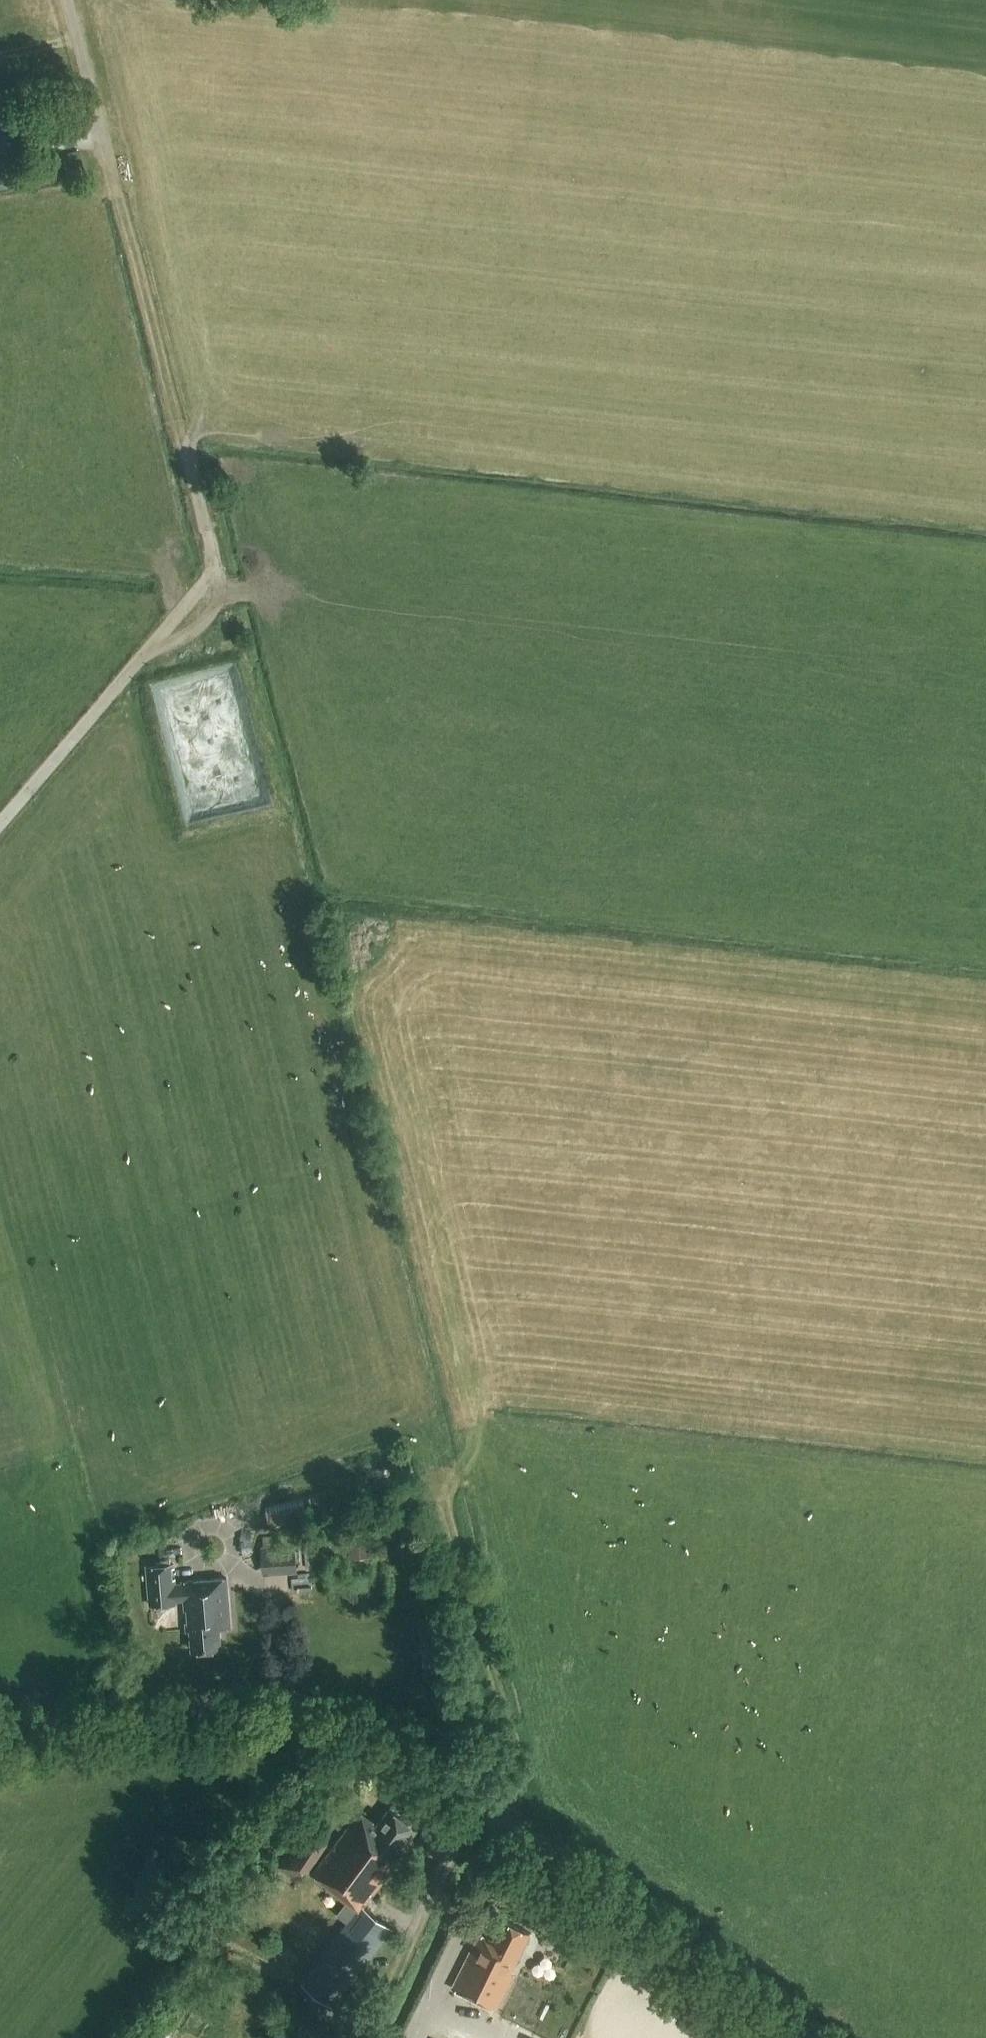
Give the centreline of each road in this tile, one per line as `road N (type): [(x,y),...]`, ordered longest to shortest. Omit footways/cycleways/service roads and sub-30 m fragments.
road 1 (track): [(0,819),(213,565),(63,0)]
road 2 (unclassified): [(0,1728),(158,1714),(296,1718),(364,1731),(412,1750),(479,1793),(806,2037)]
road 3 (track): [(363,2037),(479,1793)]

